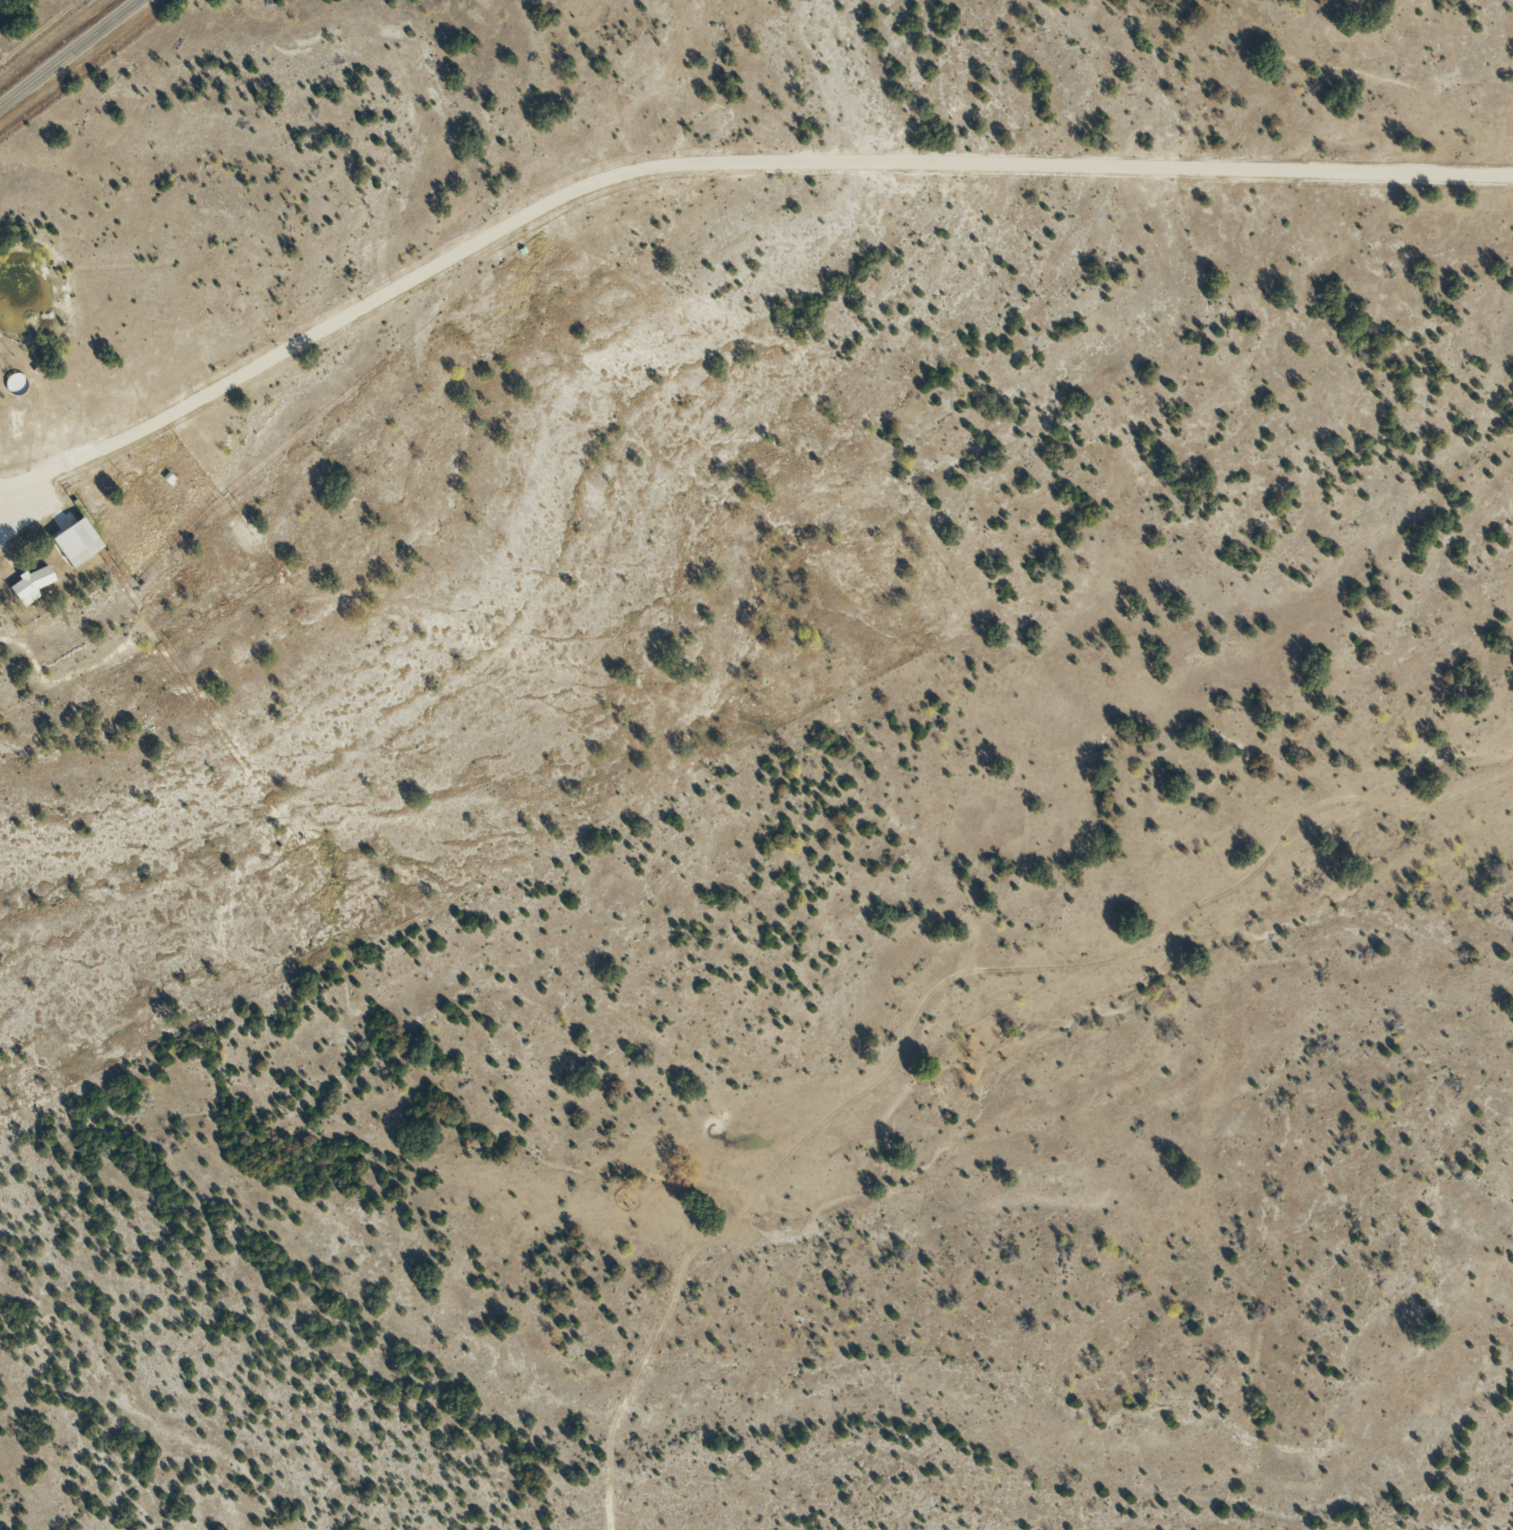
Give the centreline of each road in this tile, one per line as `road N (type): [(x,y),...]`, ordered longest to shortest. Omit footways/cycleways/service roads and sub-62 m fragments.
road 1 (secondary): [(0,113),(146,0)]

